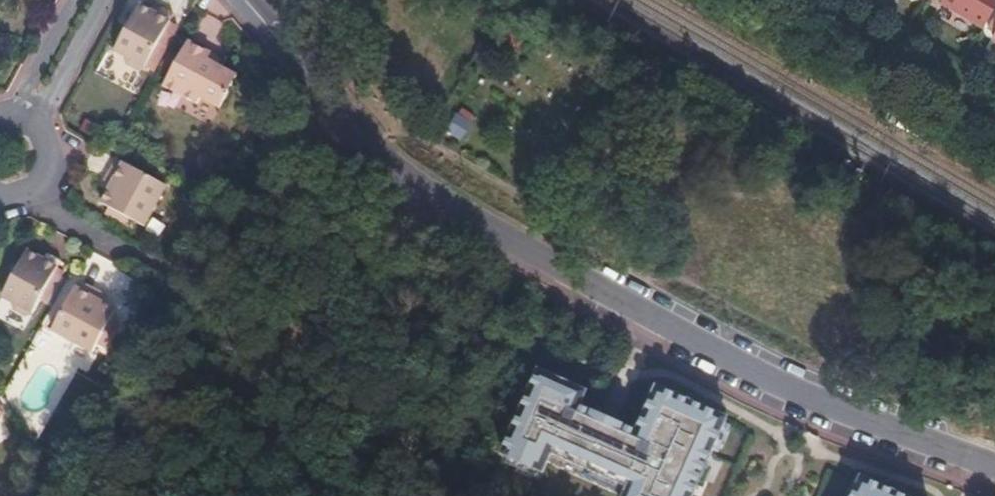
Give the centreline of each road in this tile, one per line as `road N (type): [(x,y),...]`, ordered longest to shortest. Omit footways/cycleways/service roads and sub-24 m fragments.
road 1 (residential): [(250,0),(296,122),(722,362),(817,408),(994,474)]
road 2 (residential): [(31,183),(238,311)]
road 3 (residential): [(35,127),(108,0)]
road 4 (residential): [(75,0),(6,116)]

